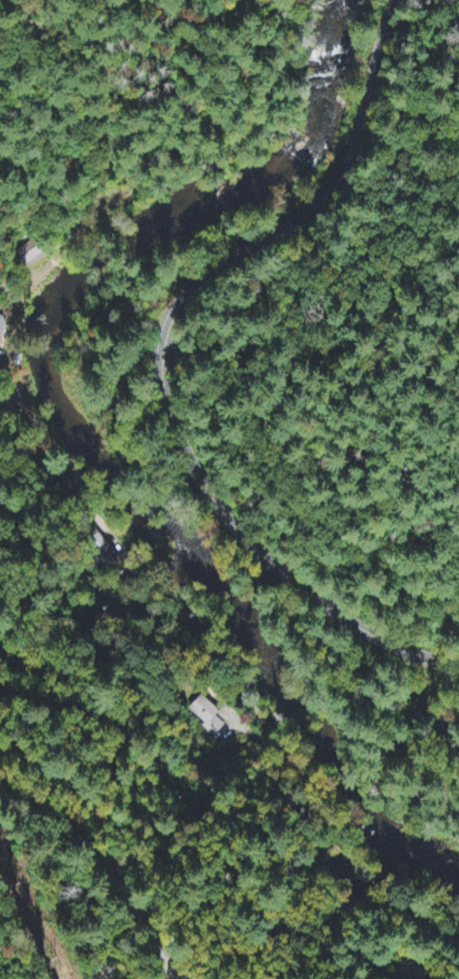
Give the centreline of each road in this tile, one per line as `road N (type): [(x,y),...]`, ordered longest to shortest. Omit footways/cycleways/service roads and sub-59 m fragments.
road 1 (primary): [(400,0),(349,167),(311,214),(200,284),(178,311),(164,374),(185,447),(237,529),(378,638),(458,667)]
road 2 (residential): [(75,485),(120,543),(153,605),(248,697),(277,760),(348,852),(458,958)]
road 3 (residential): [(117,214),(33,283),(10,341),(14,390),(72,474)]
road 4 (residential): [(179,978),(74,830),(0,792)]

